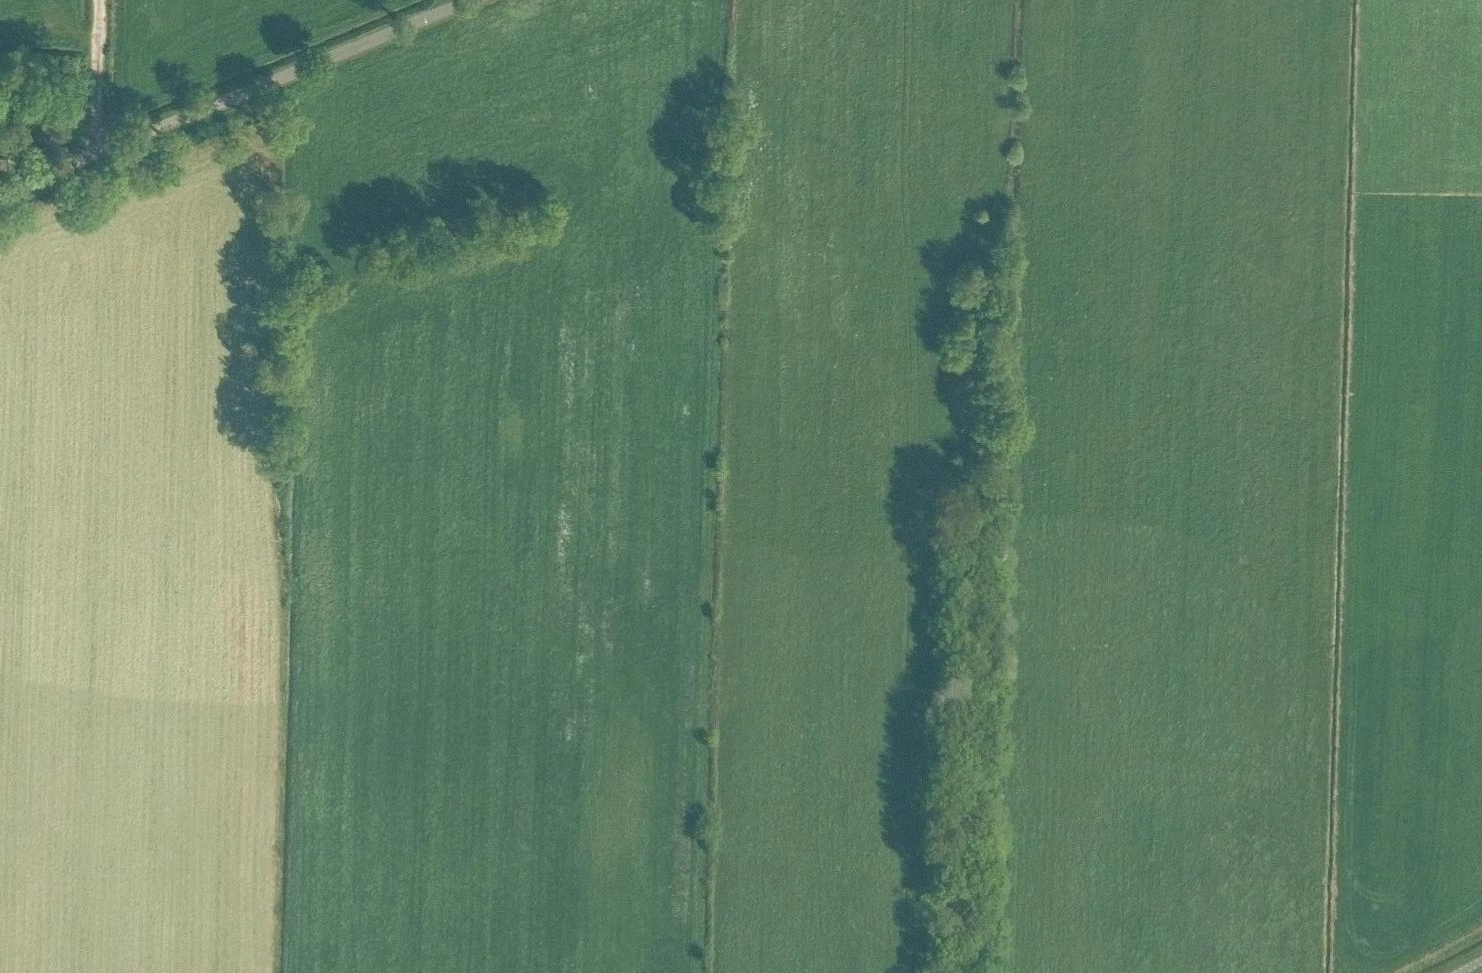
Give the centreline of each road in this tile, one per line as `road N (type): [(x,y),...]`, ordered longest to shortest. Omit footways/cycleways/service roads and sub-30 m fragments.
road 1 (unclassified): [(0,190),(457,0)]
road 2 (track): [(95,0),(95,151)]

